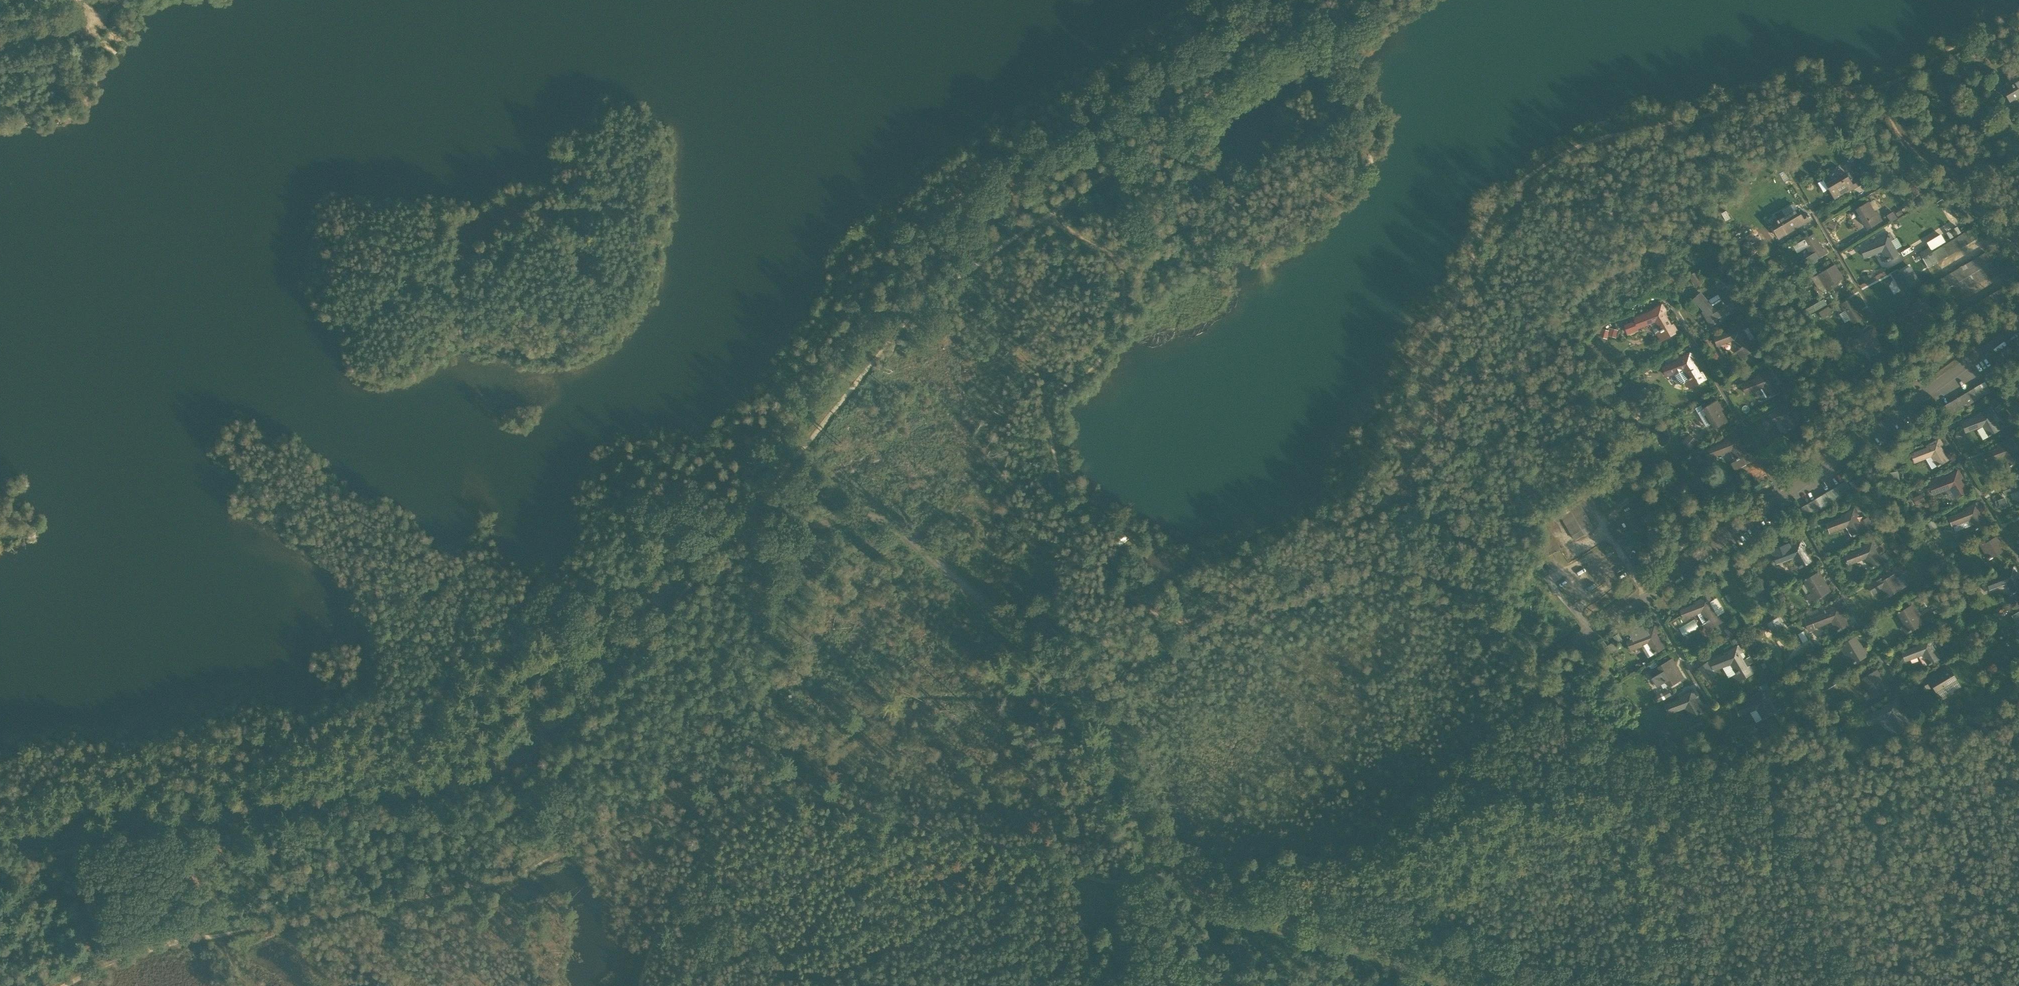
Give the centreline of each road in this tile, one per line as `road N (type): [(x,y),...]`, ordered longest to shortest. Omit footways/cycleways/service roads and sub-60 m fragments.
road 1 (track): [(0,863),(491,792),(570,735),(734,530)]
road 2 (track): [(734,530),(918,310),(1352,0)]
road 3 (track): [(1880,87),(1816,91),(1594,139),(1503,198),(1462,287),(1430,449),(1387,502)]
road 4 (residential): [(1594,635),(2018,329)]
road 5 (track): [(223,934),(503,881),(638,816),(666,826),(698,857)]
road 6 (track): [(698,857),(735,818),(790,796),(1036,852),(1102,881),(1152,876)]
road 7 (track): [(734,530),(842,518),(889,522),(1071,679)]
road 8 (track): [(1137,593),(1060,493),(1048,406),(1097,365),(1120,328),(1125,289),(1115,256)]
road 9 (track): [(1387,502),(1369,521),(1291,537),(1191,621),(1159,617),(1137,593)]
road 10 (track): [(1184,874),(1205,897),(1255,920),(1454,985)]
road 11 (track): [(1880,87),(1898,136),(2006,233)]
road 12 (track): [(1071,679),(1101,708),(1152,853)]
road 13 (track): [(223,934),(139,952),(64,985)]
road 14 (track): [(698,857),(805,985)]
road 15 (track): [(2018,32),(1969,43),(1880,87)]
road 16 (track): [(640,985),(698,857)]

